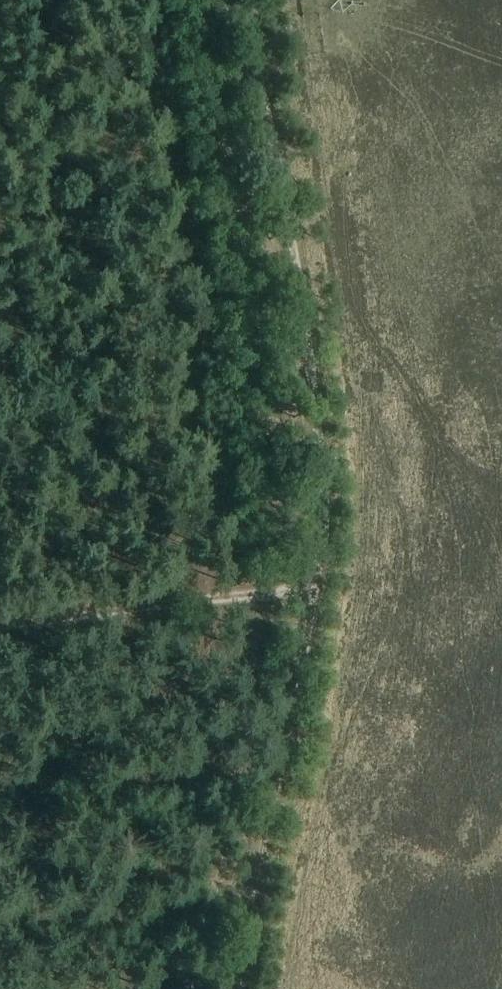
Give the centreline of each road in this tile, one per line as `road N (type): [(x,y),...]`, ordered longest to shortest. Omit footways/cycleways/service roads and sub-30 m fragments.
road 1 (track): [(313,575),(321,451),(250,0)]
road 2 (track): [(230,988),(313,575)]
road 3 (track): [(0,620),(313,575)]

